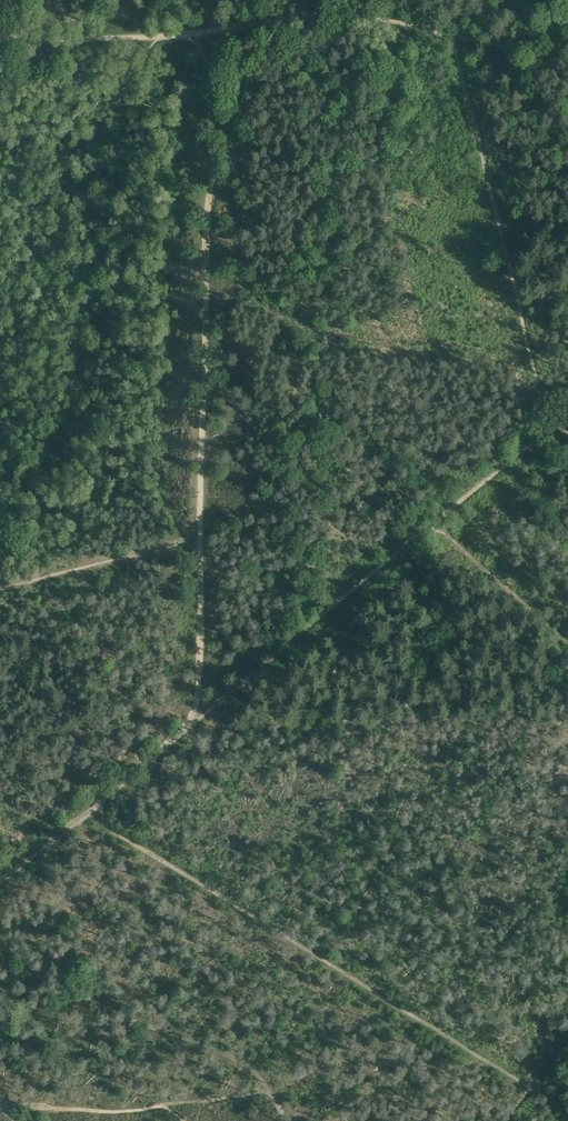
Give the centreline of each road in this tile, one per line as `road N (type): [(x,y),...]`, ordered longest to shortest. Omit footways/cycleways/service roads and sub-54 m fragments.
road 1 (track): [(196,721),(208,31)]
road 2 (track): [(196,721),(553,426)]
road 3 (track): [(0,588),(176,543),(202,528)]
road 4 (track): [(0,886),(100,802)]
road 5 (track): [(100,802),(196,721)]

